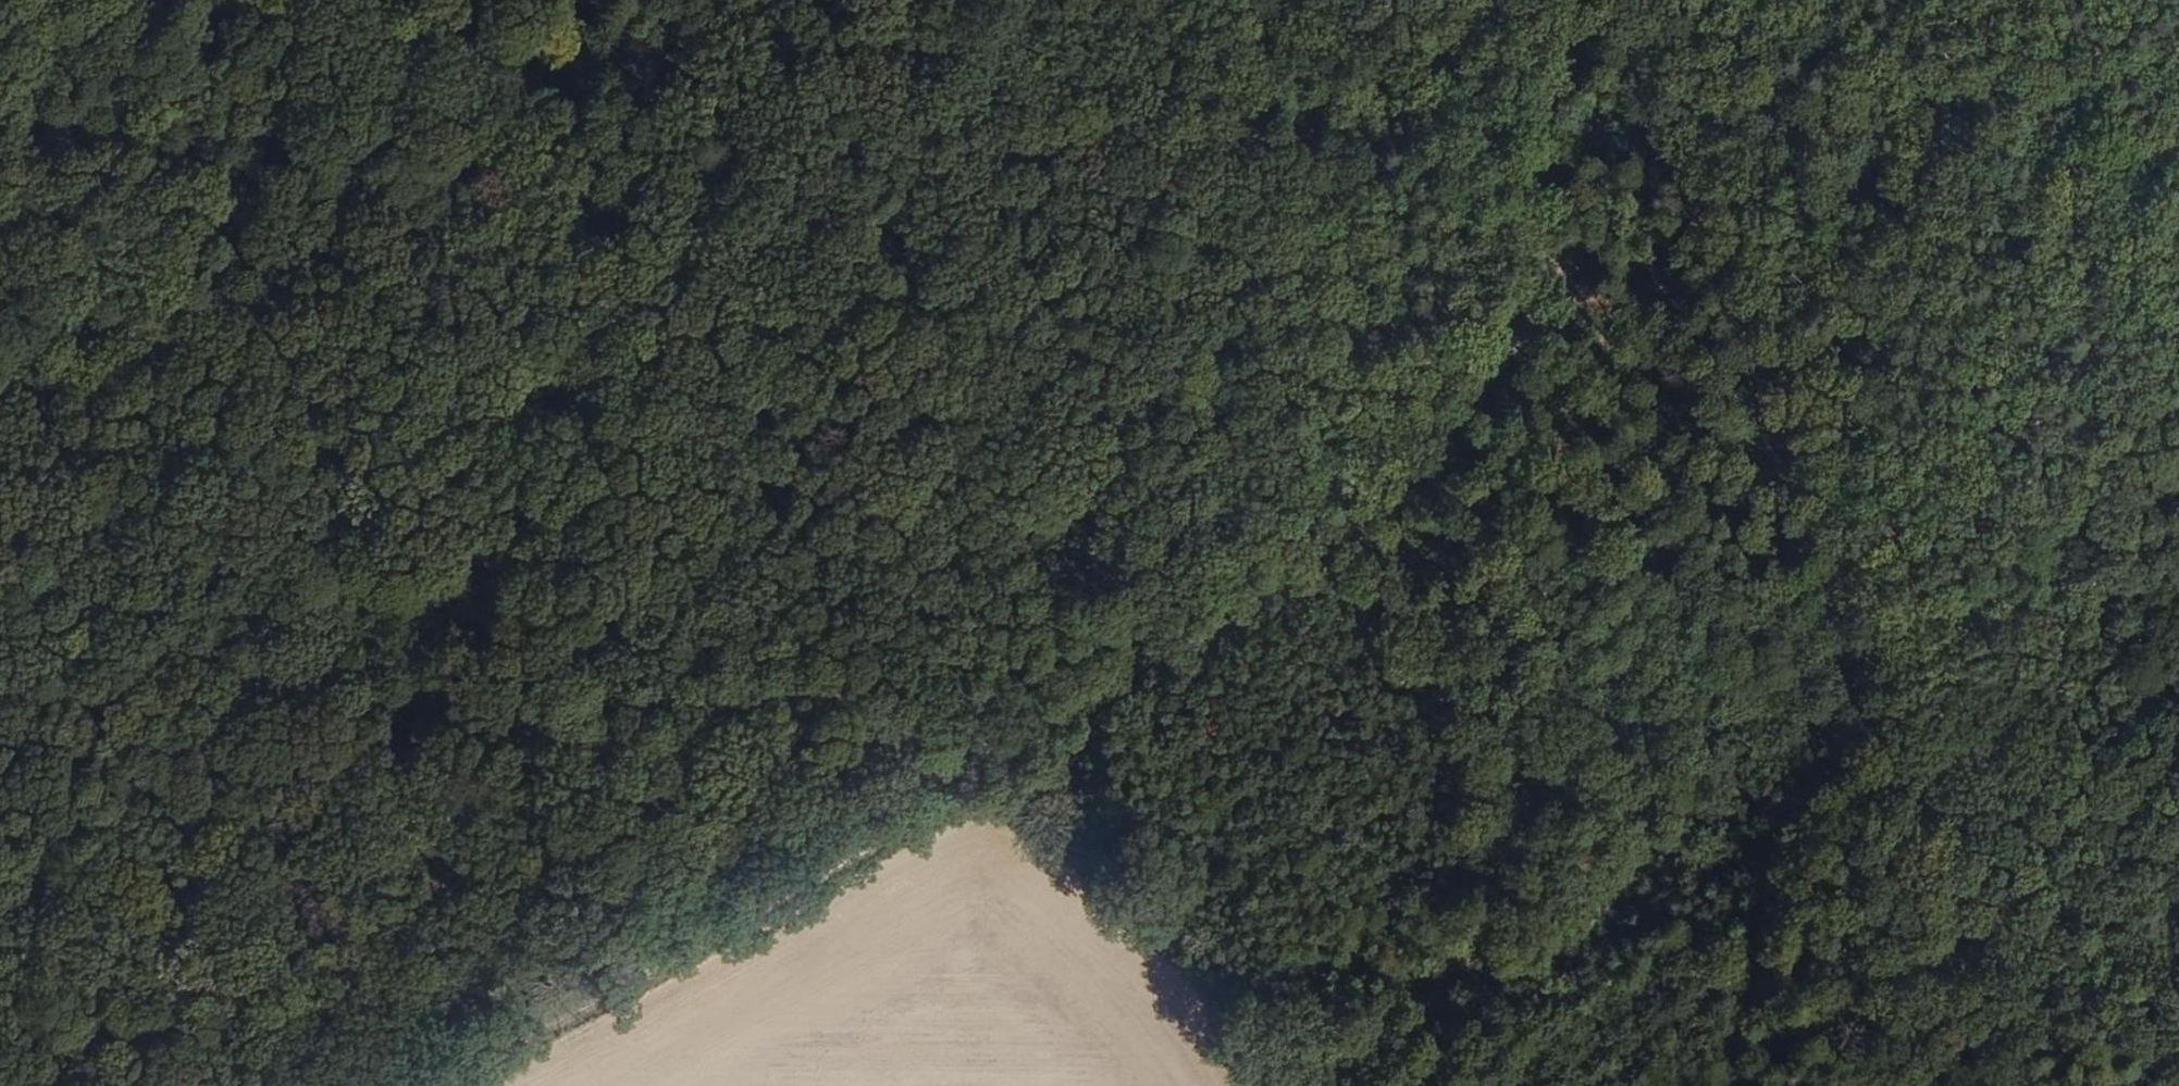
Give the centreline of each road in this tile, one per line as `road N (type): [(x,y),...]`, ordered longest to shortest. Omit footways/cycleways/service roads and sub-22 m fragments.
road 1 (track): [(445,1085),(987,779),(1062,799),(1162,875)]
road 2 (track): [(1554,0),(1562,245),(1472,383),(1390,476)]
road 3 (track): [(1390,476),(1253,607),(1090,710),(1041,731)]

